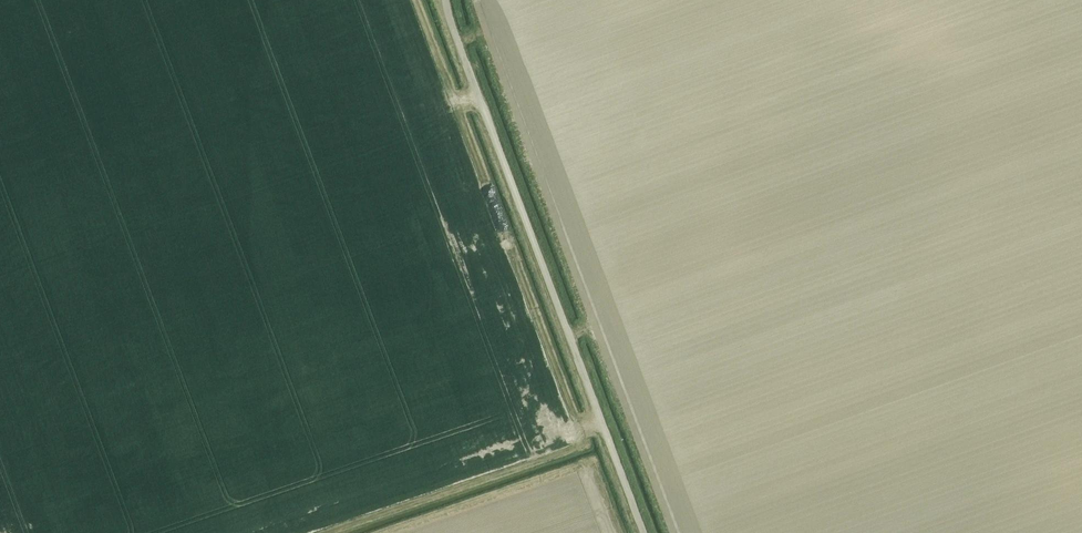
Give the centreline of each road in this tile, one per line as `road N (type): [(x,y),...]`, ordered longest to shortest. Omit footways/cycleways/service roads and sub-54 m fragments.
road 1 (unclassified): [(644,532),(446,0)]

